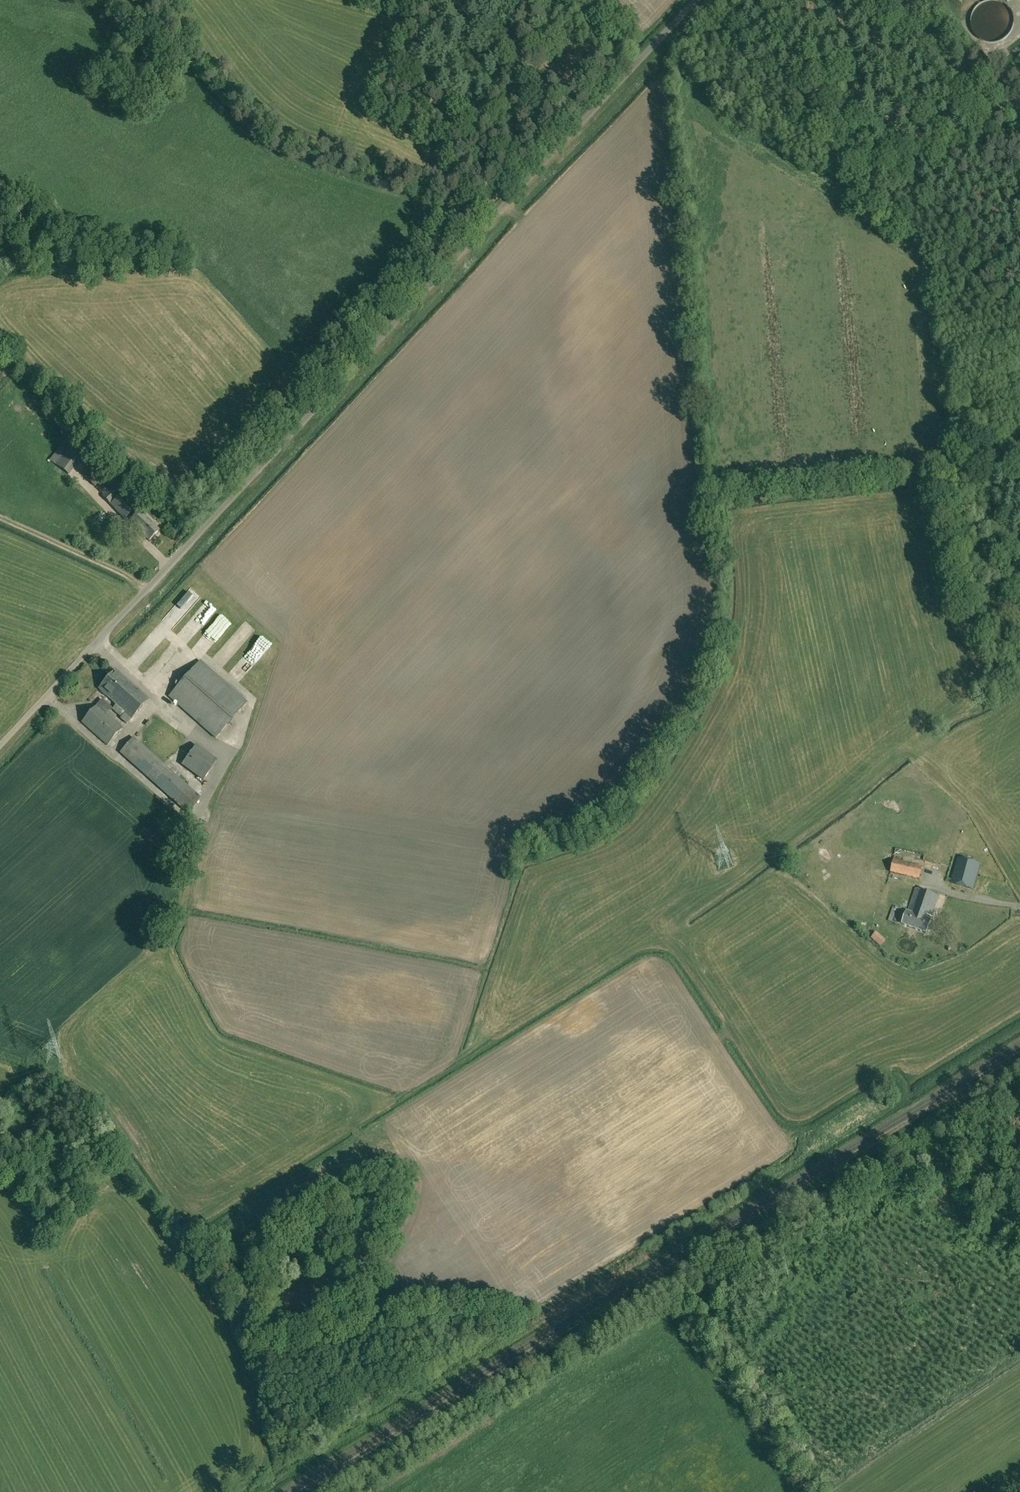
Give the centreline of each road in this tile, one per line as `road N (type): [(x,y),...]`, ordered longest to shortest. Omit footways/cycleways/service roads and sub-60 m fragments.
road 1 (unclassified): [(696,0),(0,744)]
road 2 (unclassified): [(1019,161),(888,0)]

